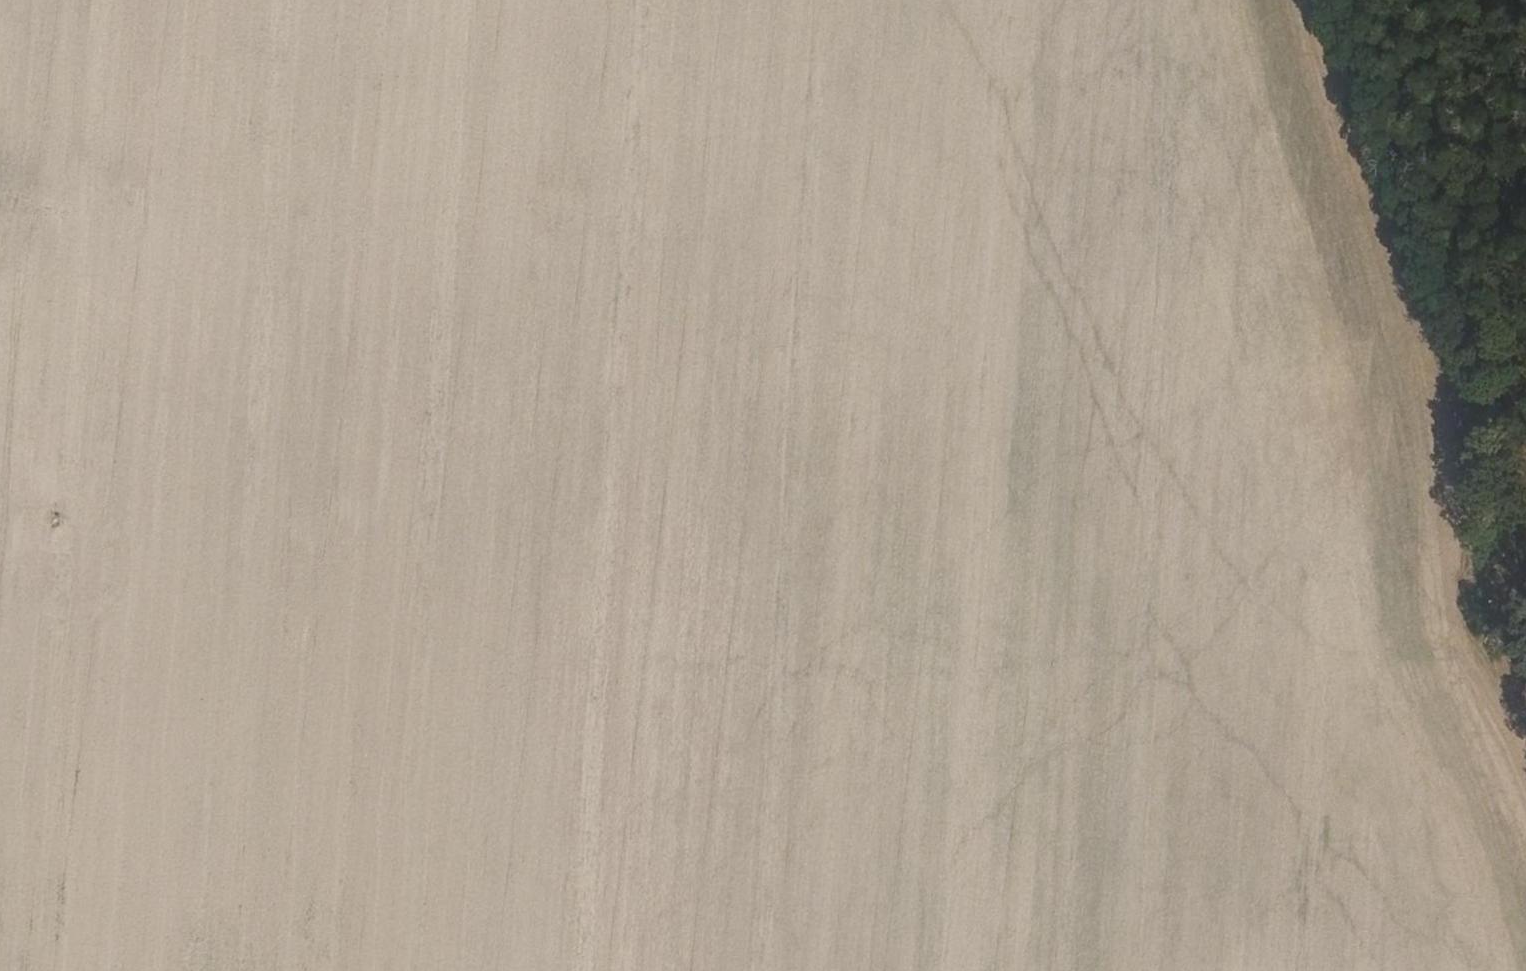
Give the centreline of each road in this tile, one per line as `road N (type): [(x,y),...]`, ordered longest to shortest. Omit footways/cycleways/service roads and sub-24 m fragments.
road 1 (track): [(1525,234),(1462,0)]

